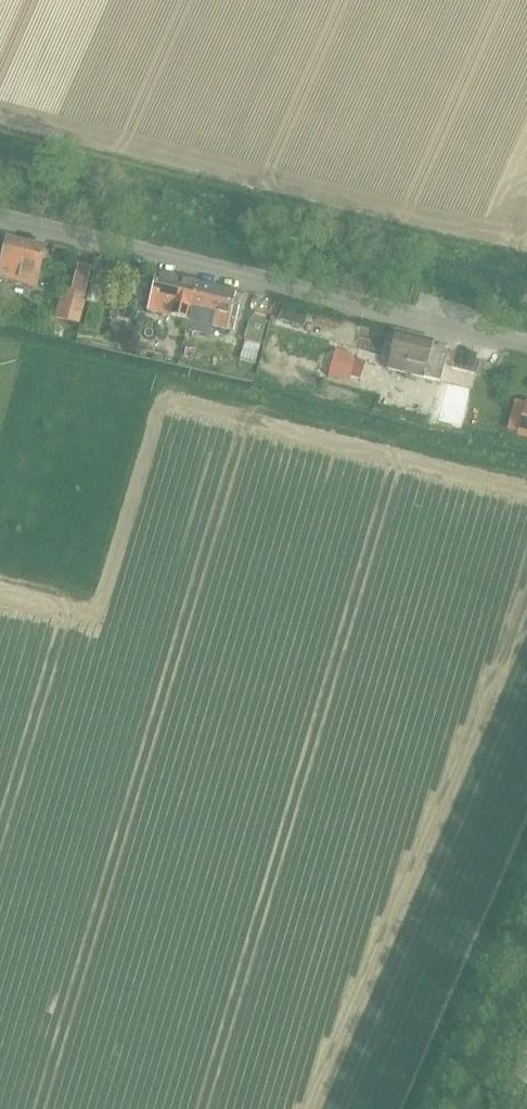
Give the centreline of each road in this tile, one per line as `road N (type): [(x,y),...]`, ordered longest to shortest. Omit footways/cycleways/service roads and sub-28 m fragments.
road 1 (track): [(526,474),(165,382),(101,602),(0,579)]
road 2 (unclassified): [(526,344),(0,218)]
road 3 (track): [(416,1108),(526,851)]

